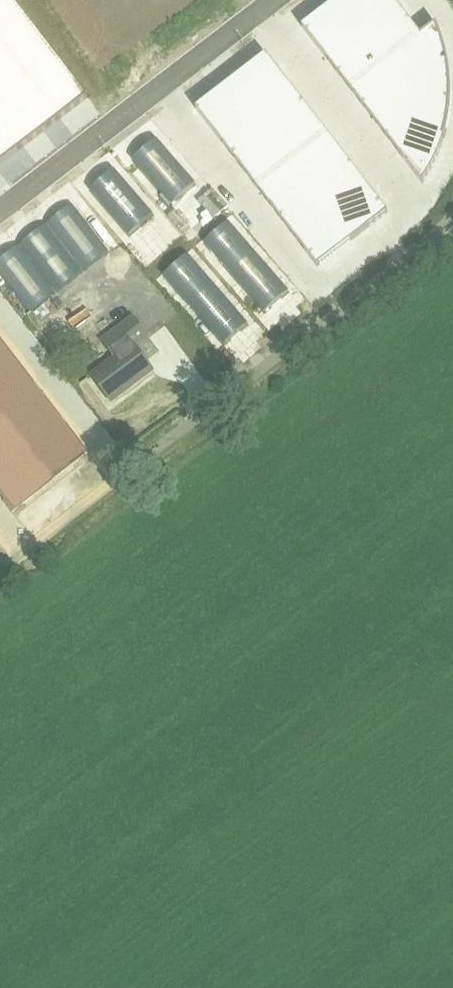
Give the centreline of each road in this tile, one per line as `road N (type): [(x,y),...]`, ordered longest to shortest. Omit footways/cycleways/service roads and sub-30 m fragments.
road 1 (unclassified): [(452,215),(0,568)]
road 2 (unclassified): [(279,0),(0,213)]

